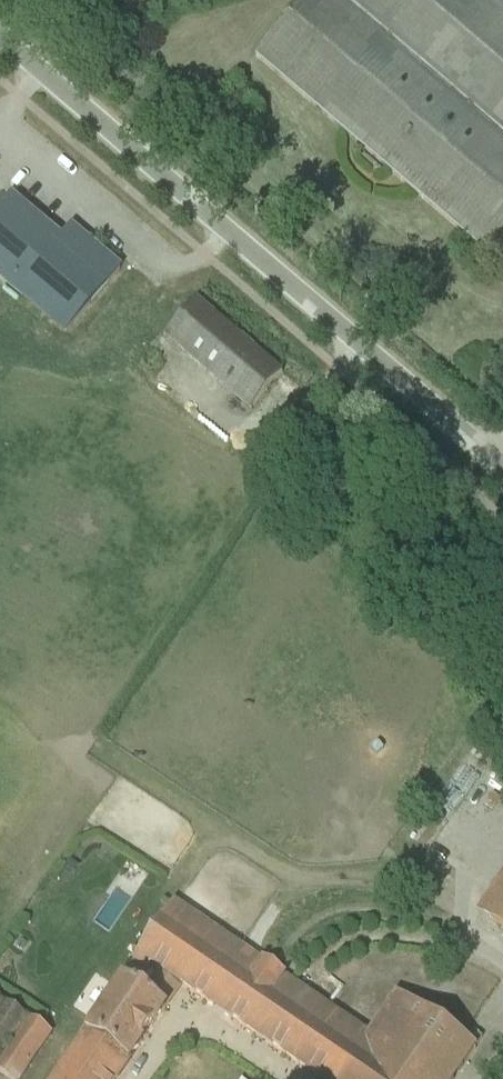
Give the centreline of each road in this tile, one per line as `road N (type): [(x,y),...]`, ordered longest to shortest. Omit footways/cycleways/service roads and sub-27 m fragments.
road 1 (tertiary): [(0,39),(502,469)]

